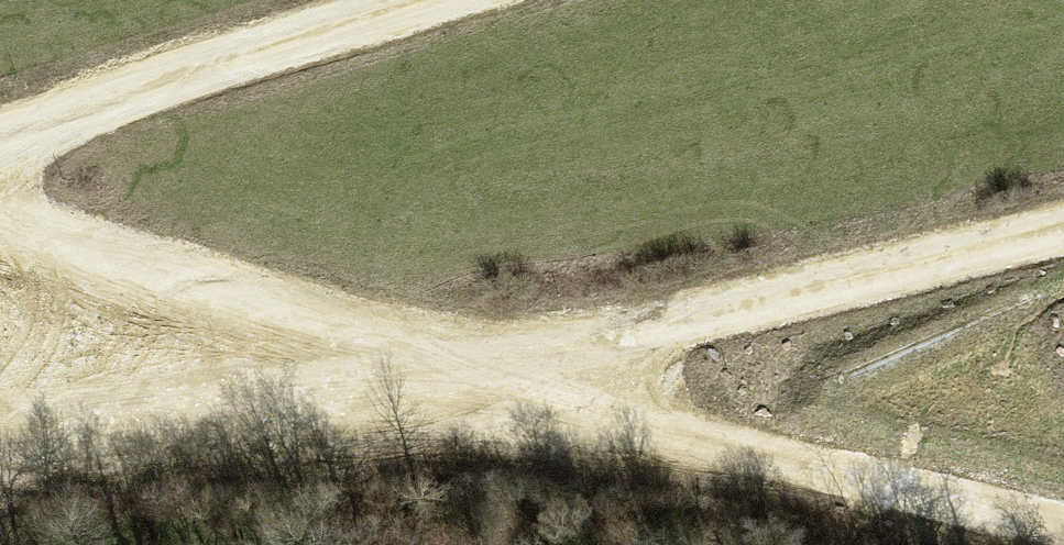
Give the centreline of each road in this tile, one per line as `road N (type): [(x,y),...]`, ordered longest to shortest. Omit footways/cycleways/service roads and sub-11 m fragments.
road 1 (track): [(1063,529),(709,444),(0,221)]
road 2 (track): [(522,381),(1063,227)]
road 3 (track): [(0,131),(445,0)]

